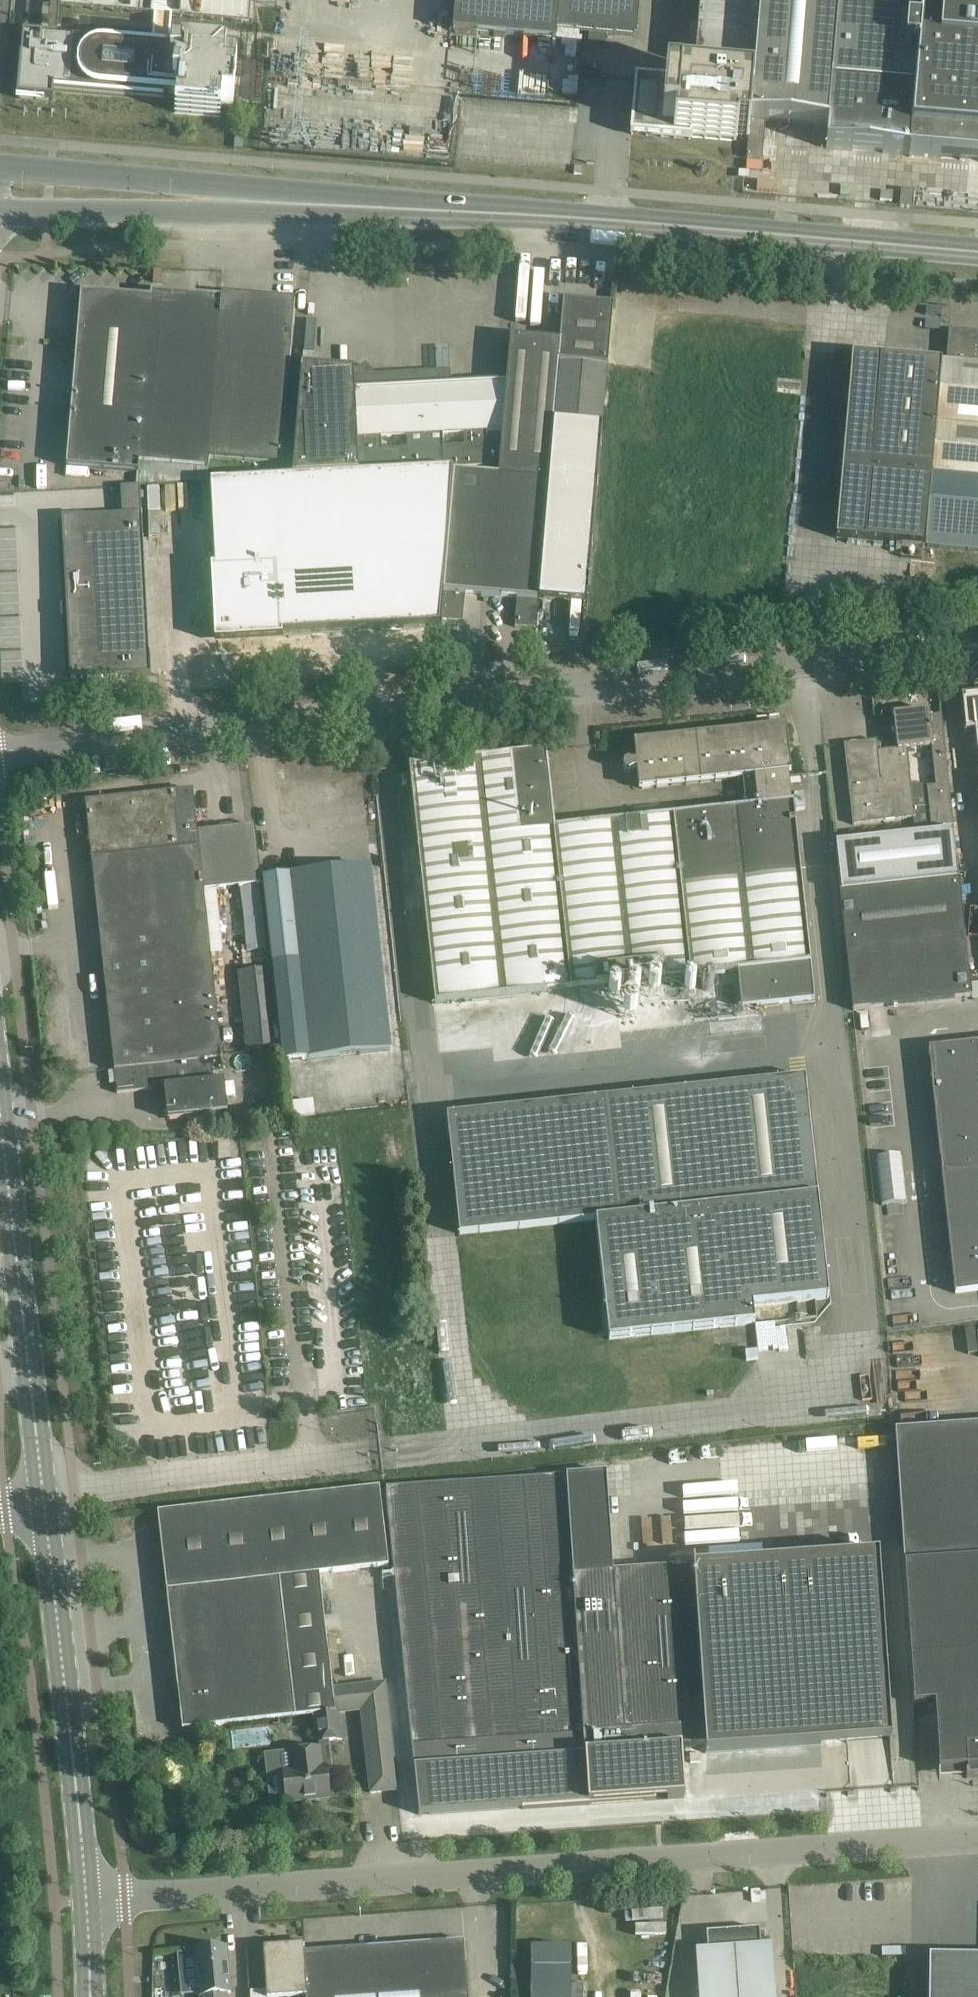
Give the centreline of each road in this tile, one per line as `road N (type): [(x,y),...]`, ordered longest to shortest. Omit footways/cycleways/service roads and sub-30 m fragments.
road 1 (unclassified): [(0,750),(977,645)]
road 2 (unclassified): [(86,1900),(977,1839)]
road 3 (tertiary): [(277,202),(580,216),(977,252)]
road 4 (tertiary): [(44,1502),(86,1900)]
road 5 (tertiary): [(0,1117),(44,1502)]
road 6 (tertiary): [(277,202),(190,182),(0,164)]
road 7 (tertiary): [(0,212),(189,214),(277,202)]

